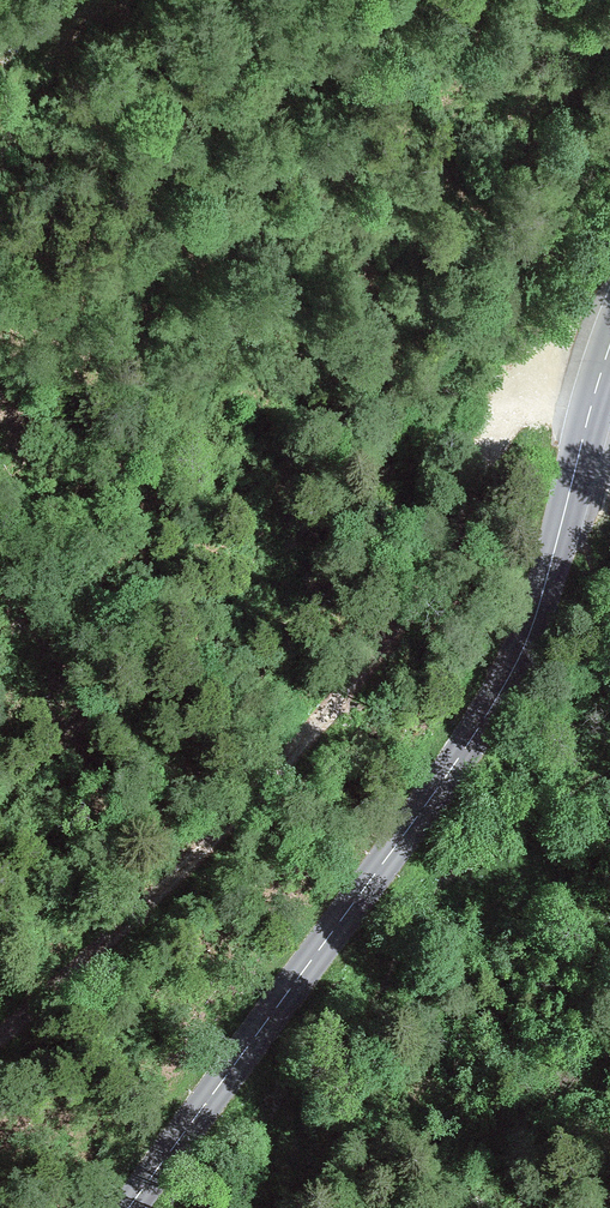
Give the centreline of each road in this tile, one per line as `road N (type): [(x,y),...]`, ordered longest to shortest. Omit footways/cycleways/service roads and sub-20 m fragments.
road 1 (secondary): [(128,1207),(462,754),(515,668),(535,623),(609,350)]
road 2 (track): [(601,374),(463,433),(337,698),(155,931),(0,1021)]
road 3 (track): [(0,111),(82,0)]

